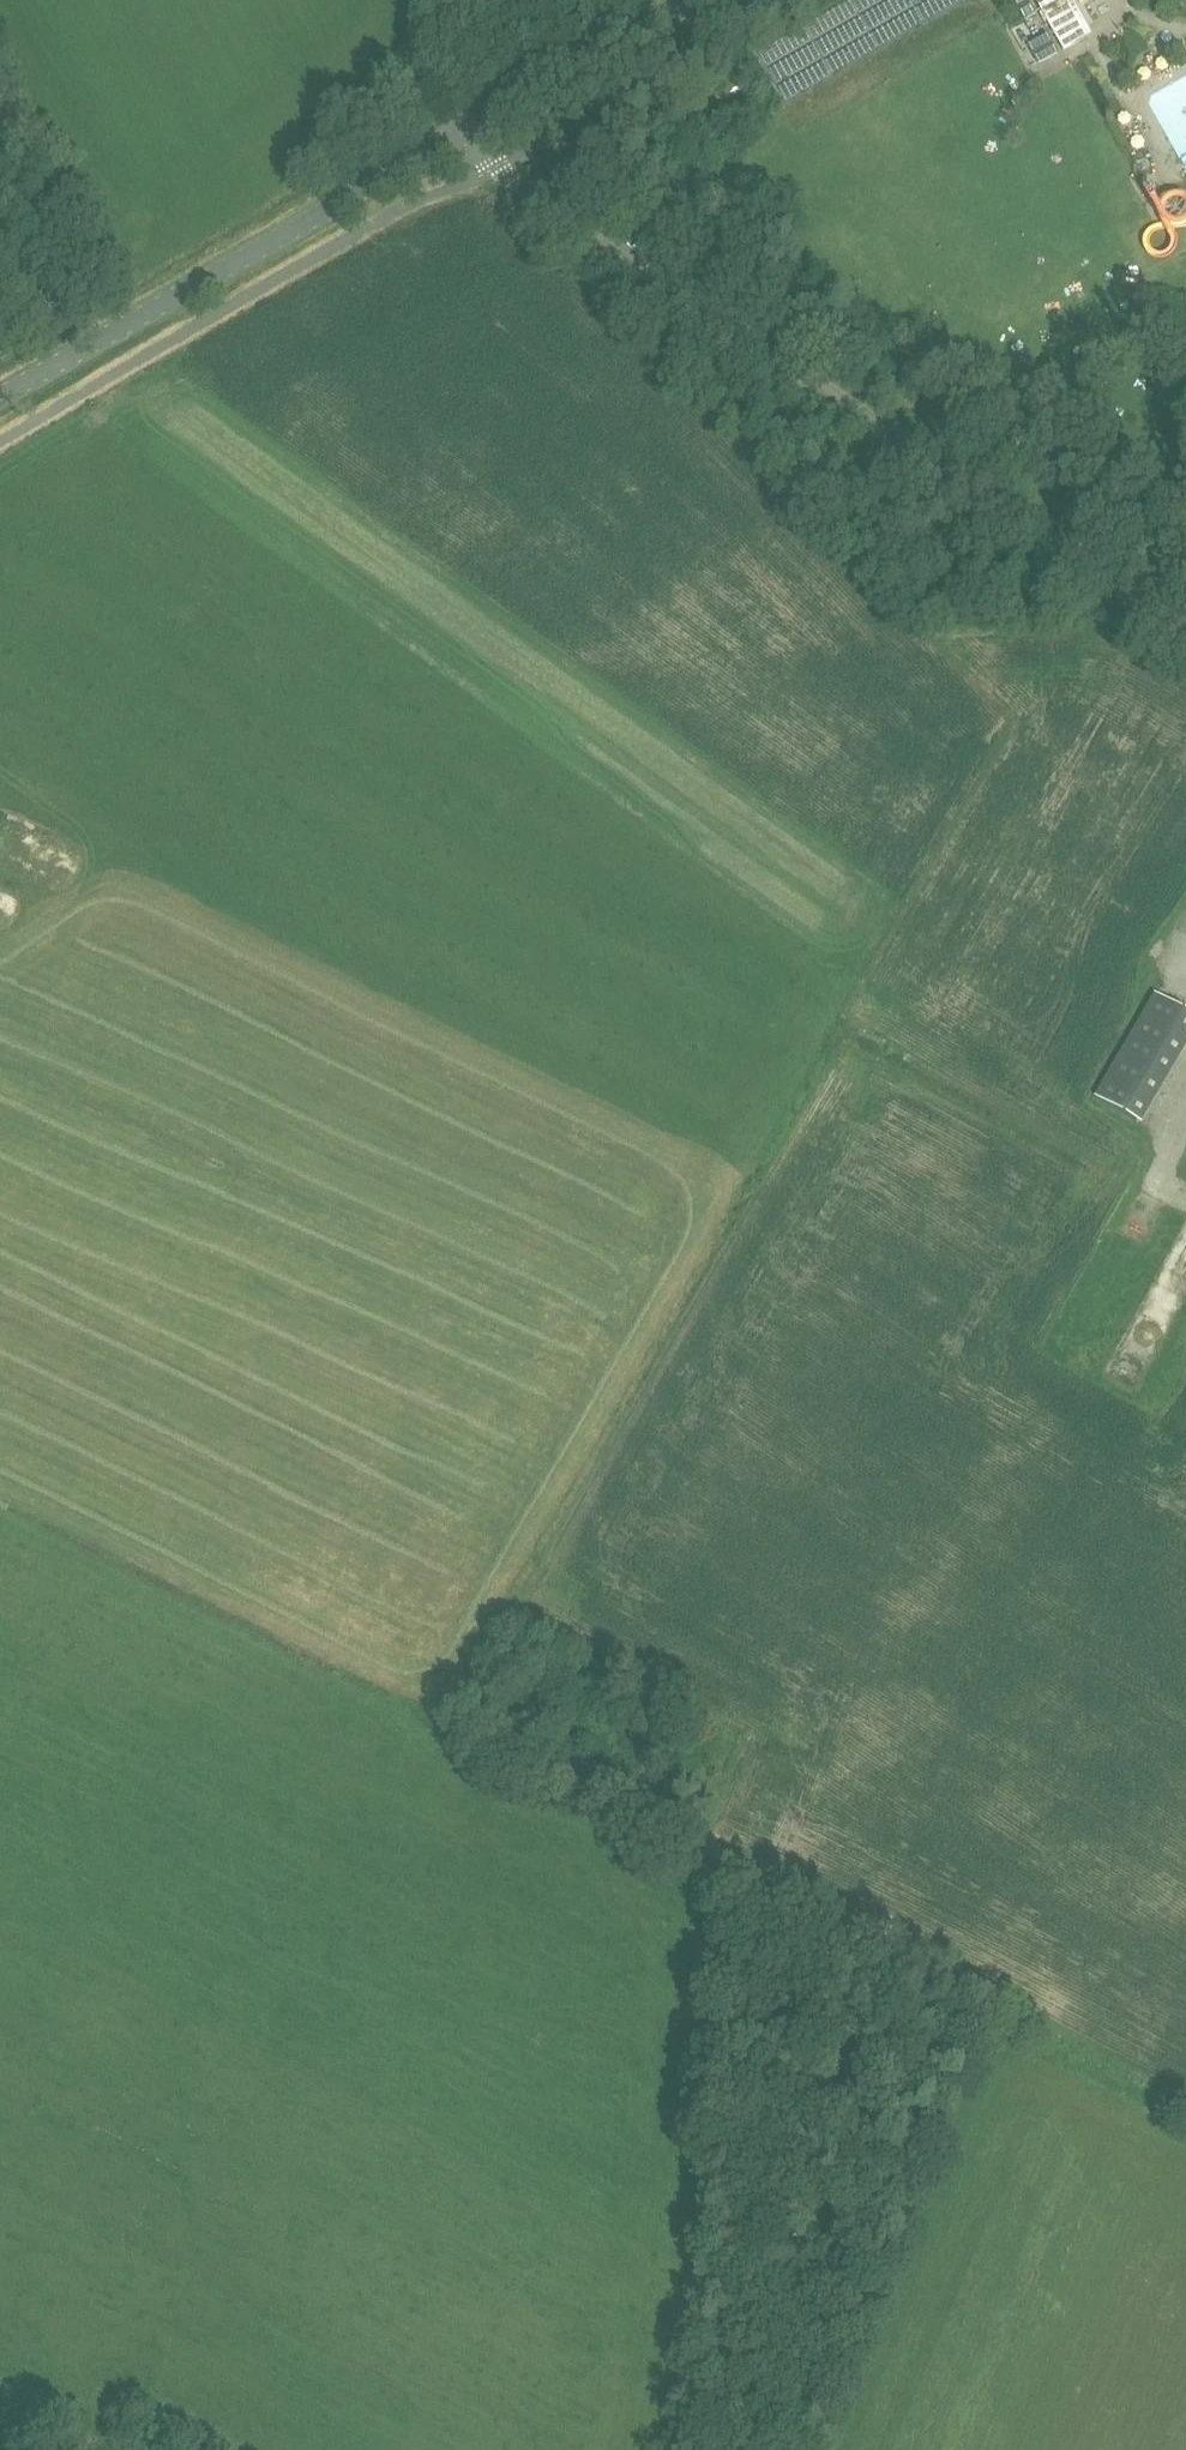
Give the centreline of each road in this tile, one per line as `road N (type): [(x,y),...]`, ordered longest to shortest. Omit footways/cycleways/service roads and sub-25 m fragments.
road 1 (unclassified): [(1185,634),(862,424),(496,169),(464,133)]
road 2 (tertiary): [(0,400),(464,133)]
road 3 (tertiary): [(464,133),(705,0)]

